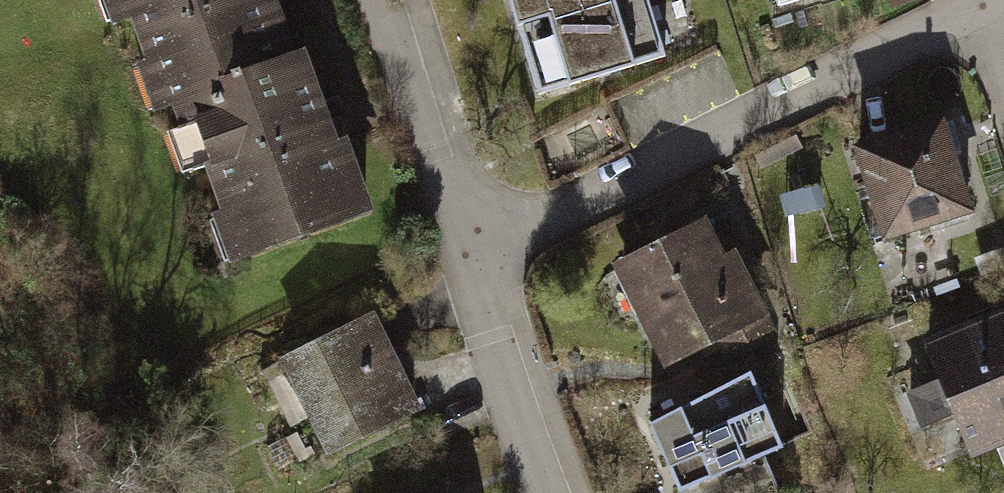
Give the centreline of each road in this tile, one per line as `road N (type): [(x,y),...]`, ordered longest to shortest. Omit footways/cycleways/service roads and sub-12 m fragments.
road 1 (residential): [(461,247),(559,212),(984,4)]
road 2 (residential): [(377,0),(461,247)]
road 3 (residential): [(461,247),(542,492)]

